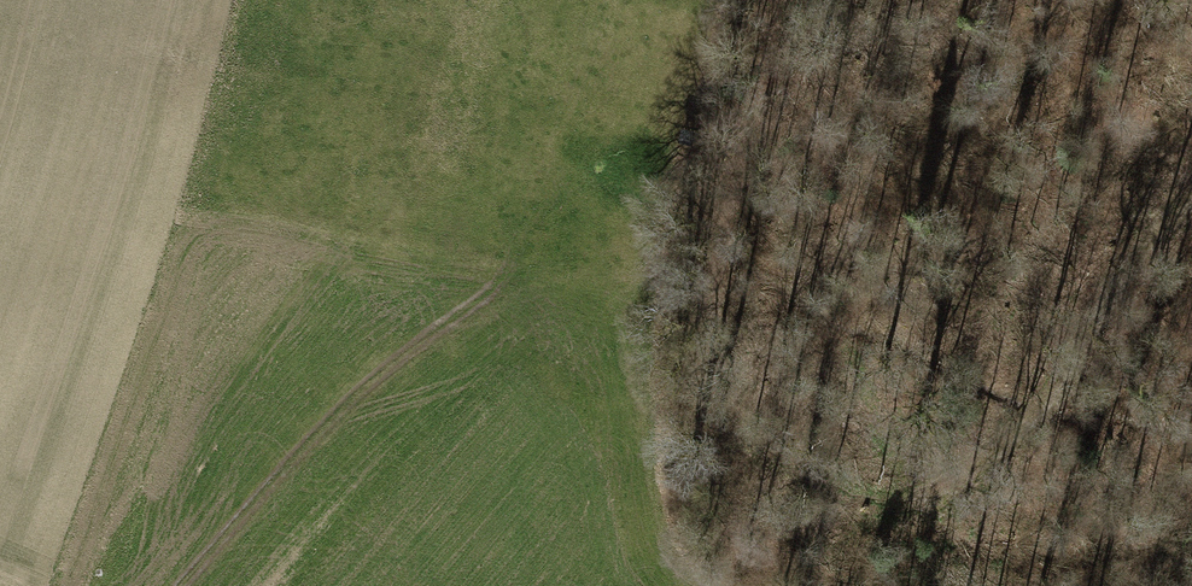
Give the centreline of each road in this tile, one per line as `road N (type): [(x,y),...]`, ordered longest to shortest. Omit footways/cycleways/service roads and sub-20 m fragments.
road 1 (motorway): [(507,585),(866,0)]
road 2 (motorway): [(689,0),(330,585)]
road 3 (track): [(179,585),(410,349),(507,290)]
road 4 (track): [(1191,198),(997,446),(940,491)]

